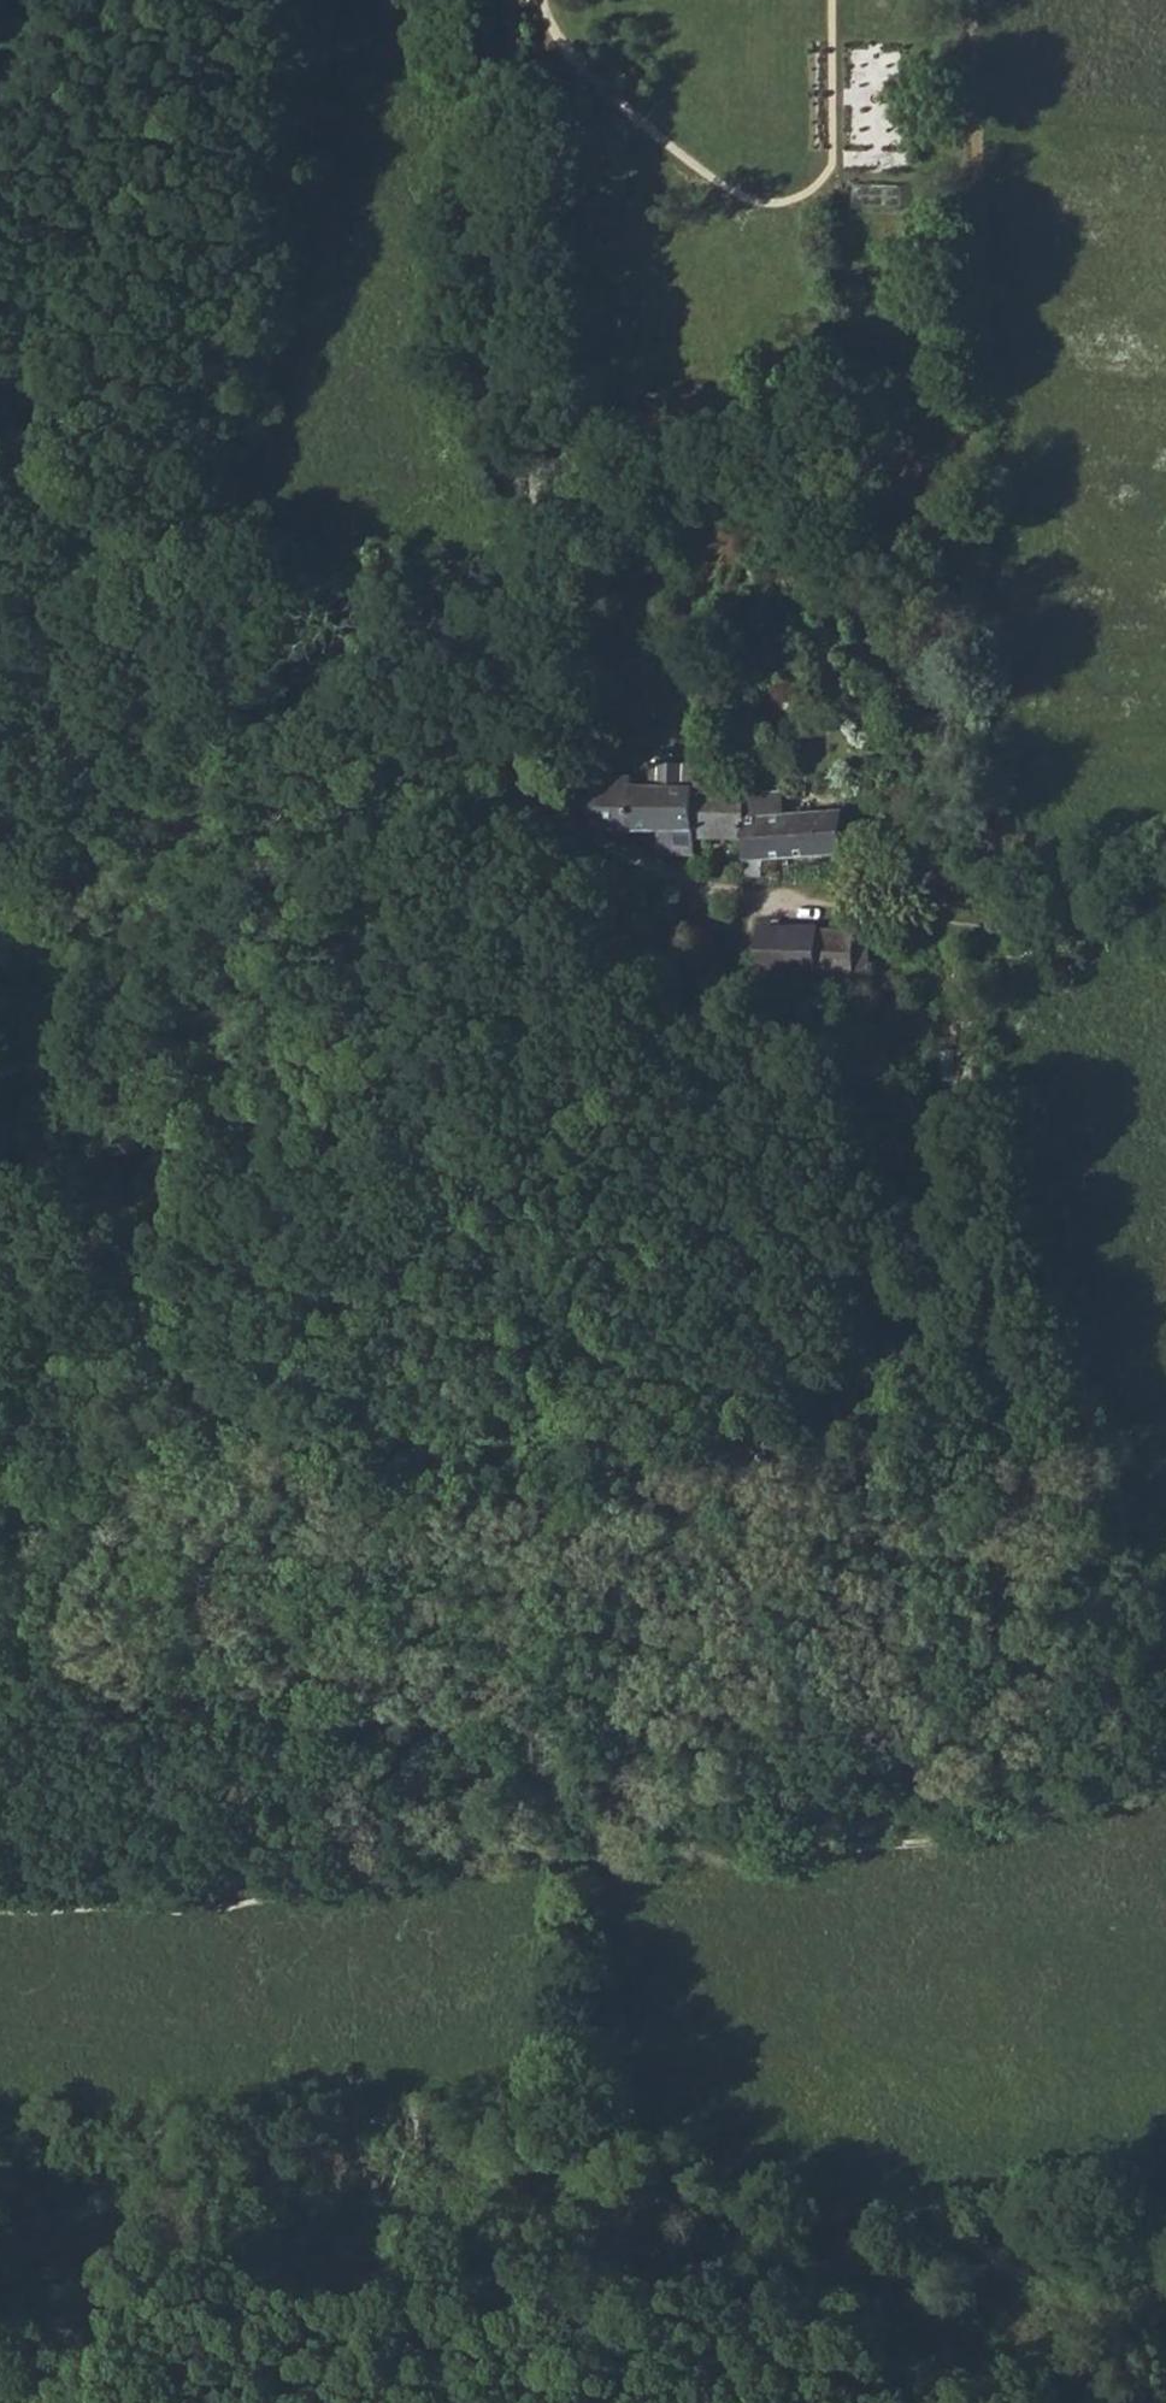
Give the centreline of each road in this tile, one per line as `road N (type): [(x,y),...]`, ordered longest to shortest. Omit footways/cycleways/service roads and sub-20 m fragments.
road 1 (residential): [(1147,912),(959,917),(704,881),(621,854),(558,799),(543,715),(522,315),(484,0)]

